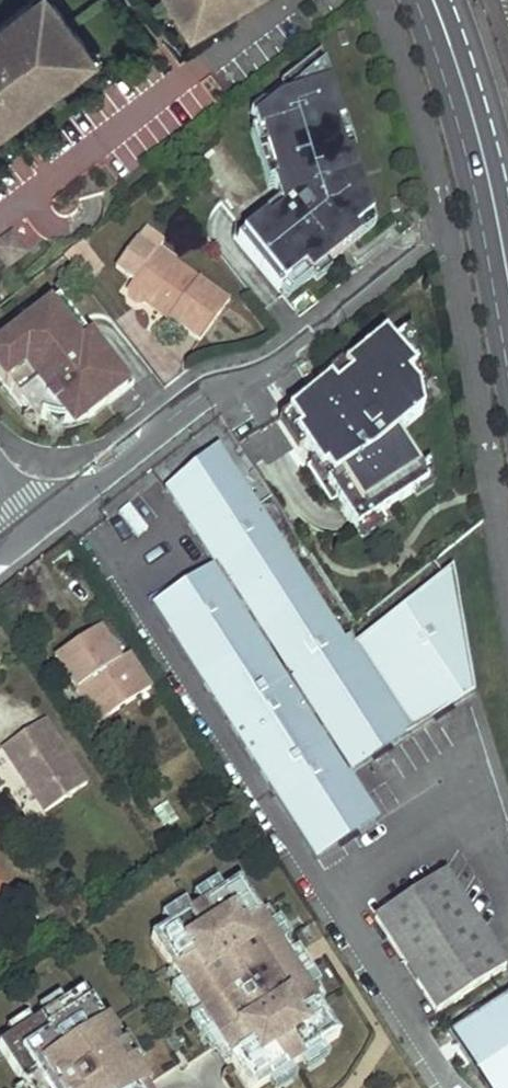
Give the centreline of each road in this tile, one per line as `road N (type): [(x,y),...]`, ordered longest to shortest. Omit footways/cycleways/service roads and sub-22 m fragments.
road 1 (secondary): [(416,0),(473,177),(507,370)]
road 2 (residential): [(314,330),(42,523)]
road 3 (secondary): [(507,186),(451,0)]

